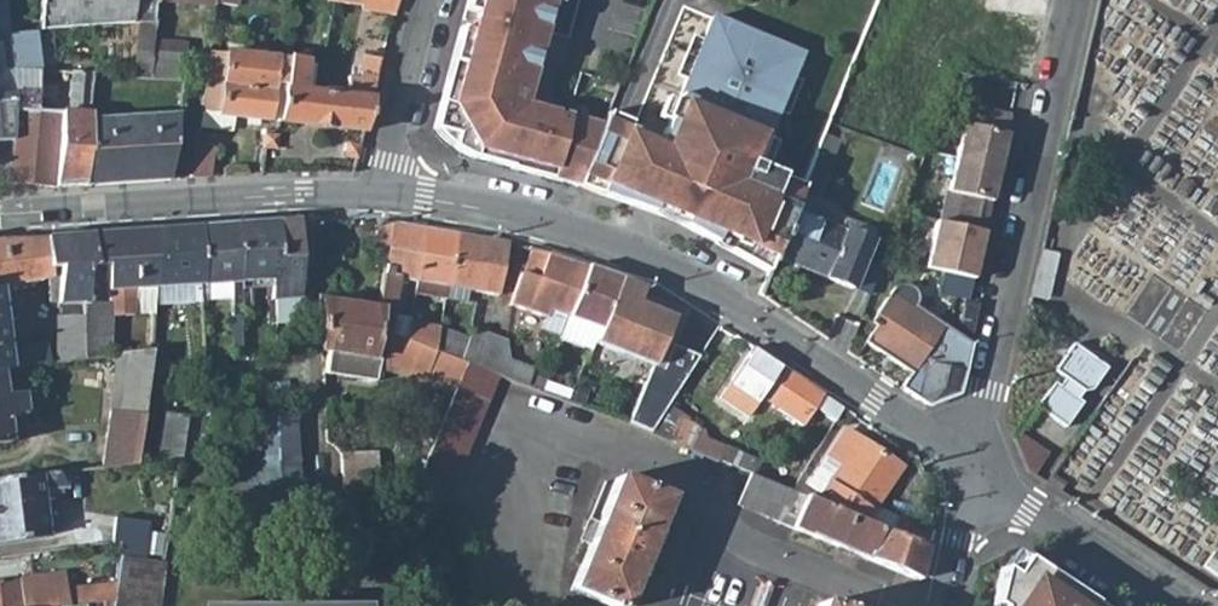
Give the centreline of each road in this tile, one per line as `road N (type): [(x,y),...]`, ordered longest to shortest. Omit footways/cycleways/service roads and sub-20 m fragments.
road 1 (residential): [(965,462),(745,314),(632,253),(522,216),(379,195)]
road 2 (residential): [(1074,0),(965,462)]
road 3 (residential): [(379,195),(0,213)]
road 4 (residential): [(1179,605),(965,462)]
road 5 (residential): [(424,0),(379,195)]
road 6 (residential): [(965,462),(946,605)]

